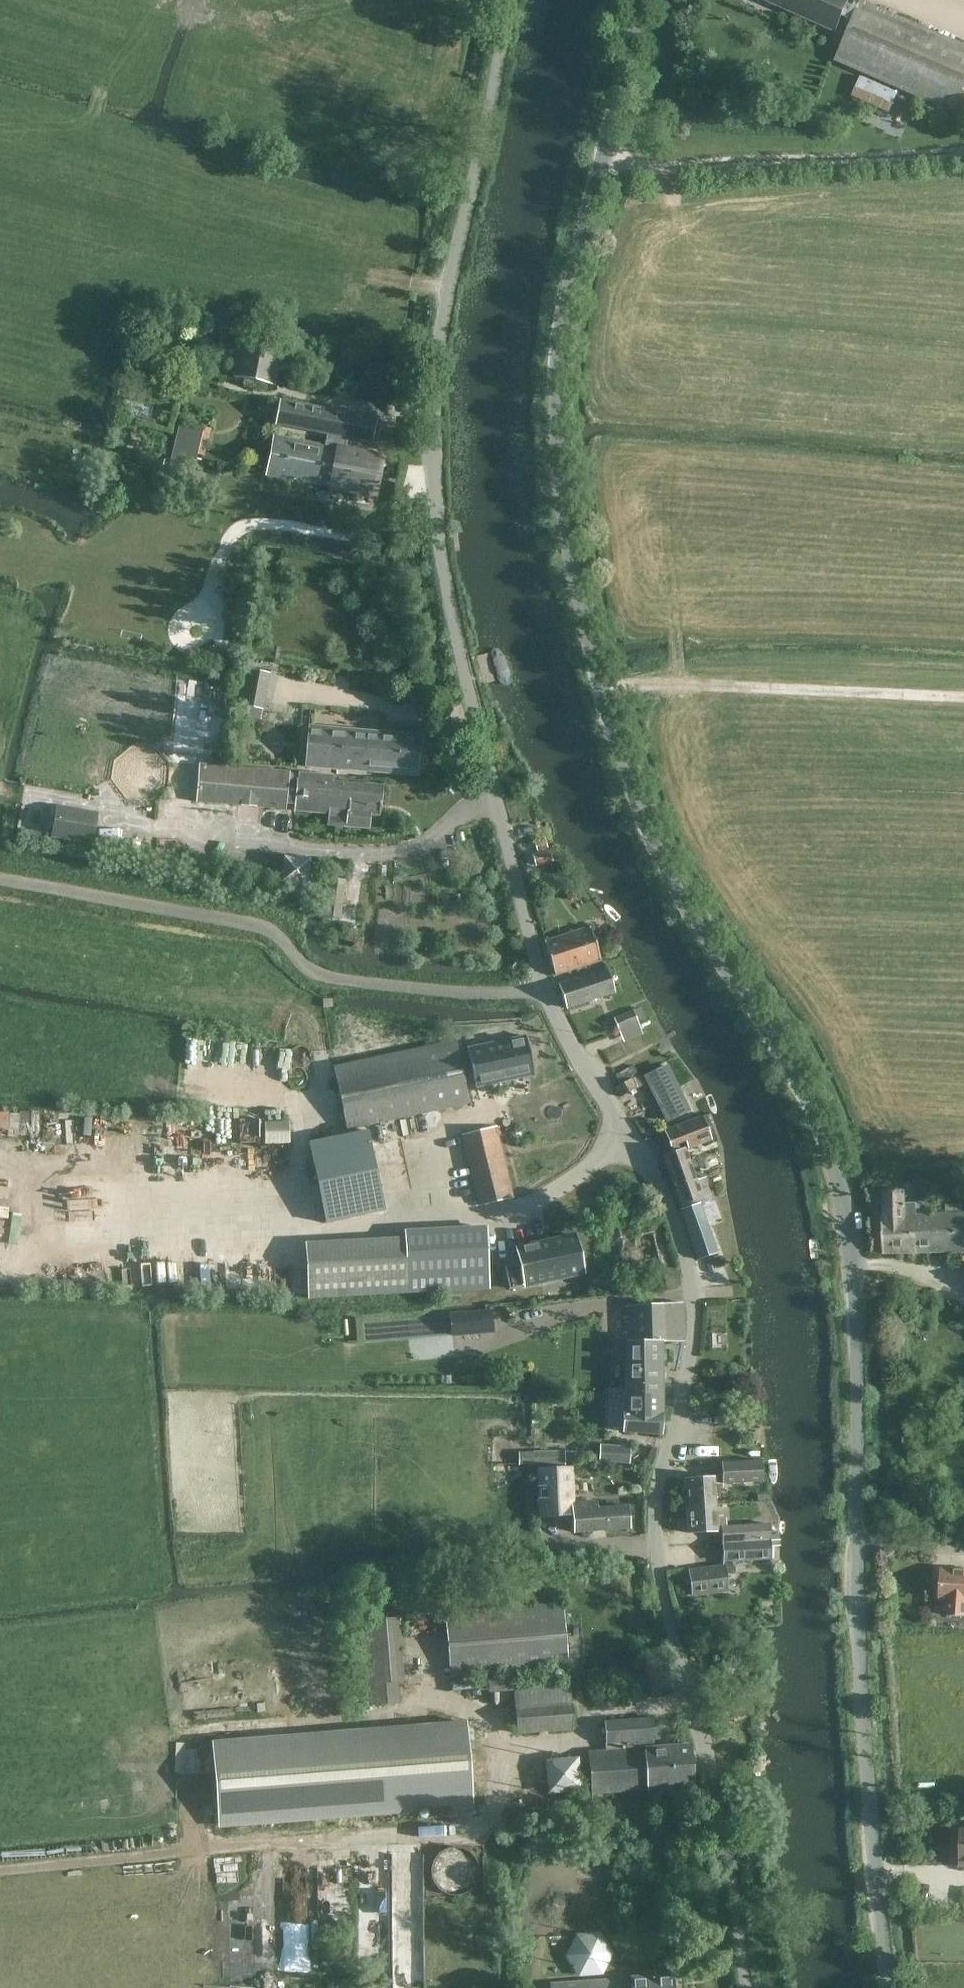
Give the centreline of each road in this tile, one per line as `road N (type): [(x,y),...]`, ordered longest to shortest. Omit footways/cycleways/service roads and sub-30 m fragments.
road 1 (unclassified): [(881,1987),(837,1271),(819,1169),(646,845),(602,714),(561,524),(550,395),(556,340),(637,0)]
road 2 (unclassified): [(734,1987),(658,1548),(666,1458),(692,1326),(675,1241),(639,1152),(544,989),(443,566),(443,332),(499,56),(500,0)]
road 3 (track): [(0,1869),(198,1845),(446,1834),(494,1822),(505,1772),(534,1744),(591,1735),(599,1706),(685,1707)]
road 4 (track): [(132,0),(68,190),(451,290)]
road 5 (track): [(963,144),(597,161)]
road 6 (track): [(674,683),(963,695)]

